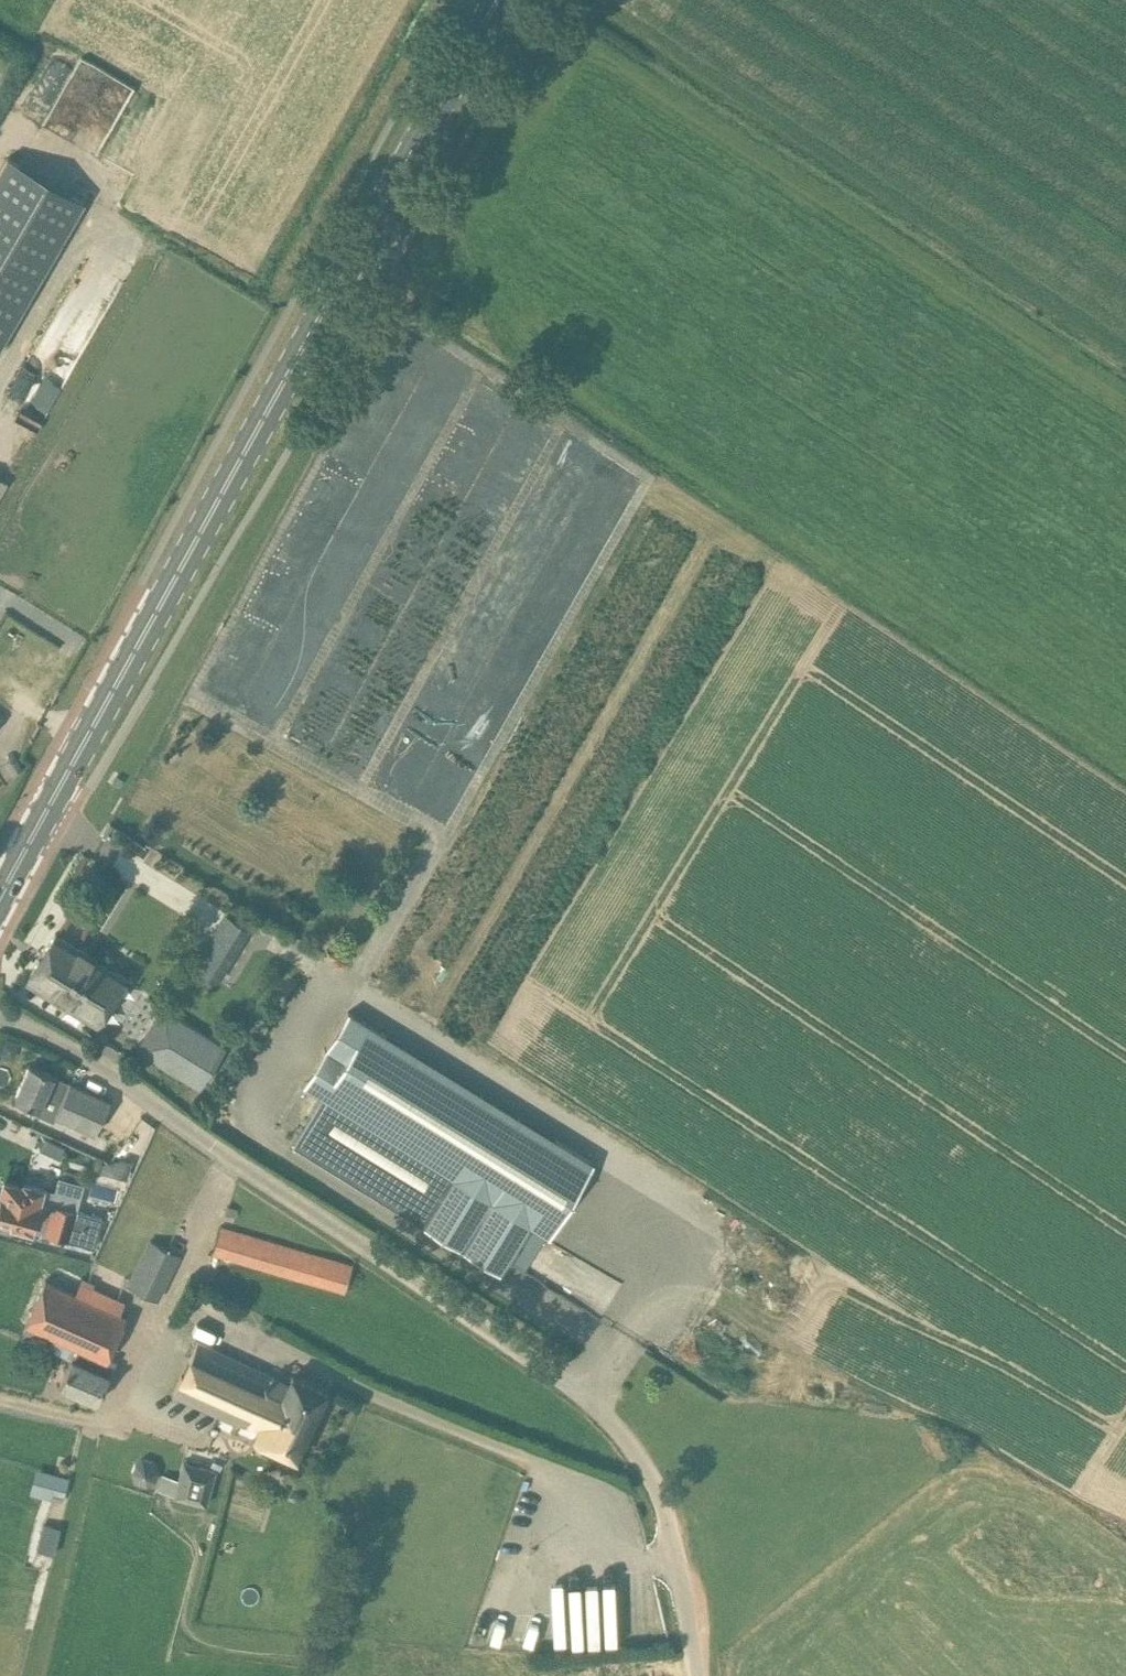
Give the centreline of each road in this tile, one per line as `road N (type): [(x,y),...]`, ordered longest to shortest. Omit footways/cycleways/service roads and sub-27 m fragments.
road 1 (primary): [(0,901),(498,0)]
road 2 (unclassified): [(698,1675),(665,1506),(644,1464),(594,1404),(87,1058),(0,1015)]

